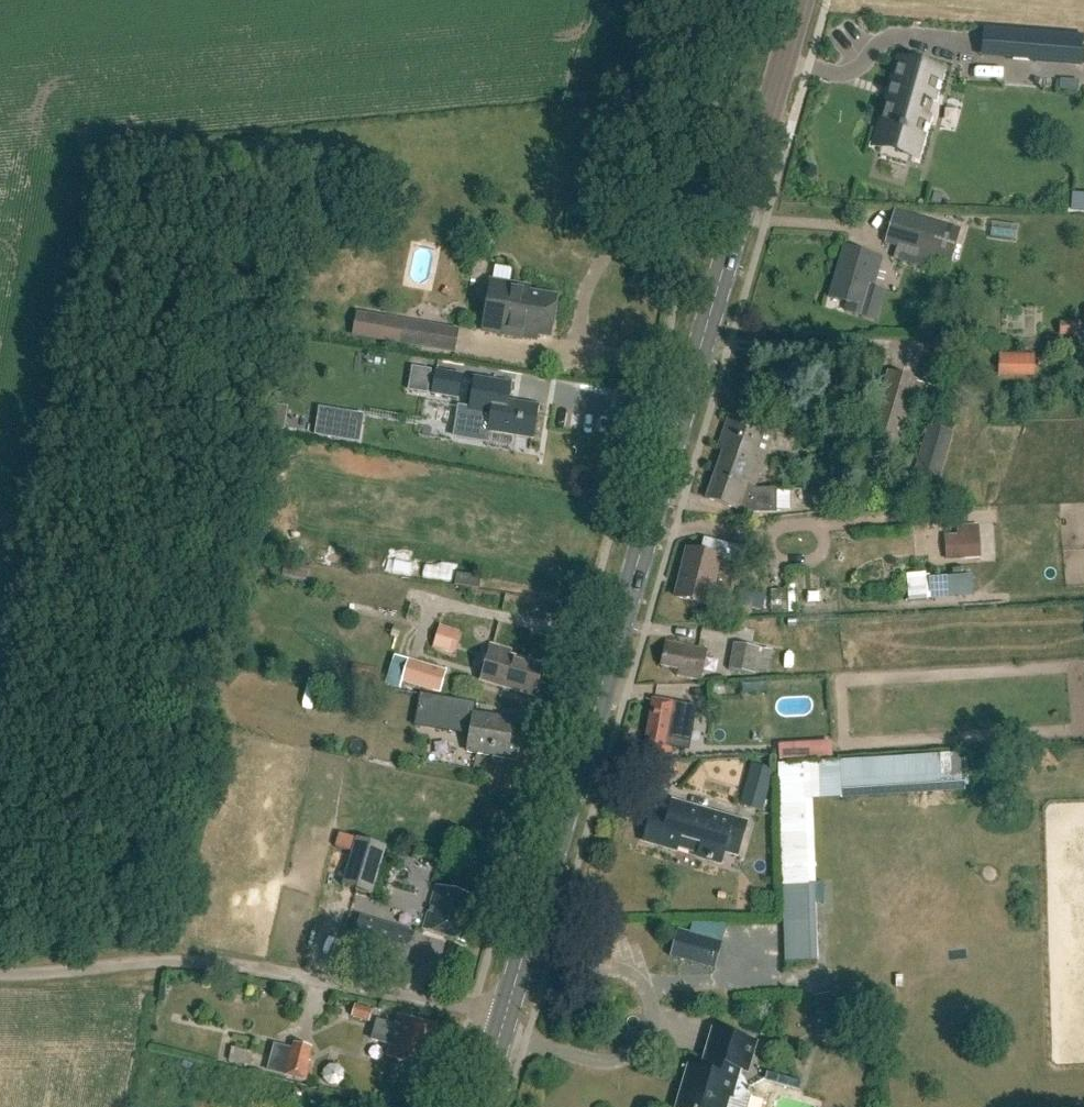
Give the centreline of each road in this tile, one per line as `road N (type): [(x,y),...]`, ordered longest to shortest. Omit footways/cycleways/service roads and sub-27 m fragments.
road 1 (secondary): [(502,1019),(801,0)]
road 2 (unclassified): [(502,1019),(374,988),(221,965),(0,970)]

